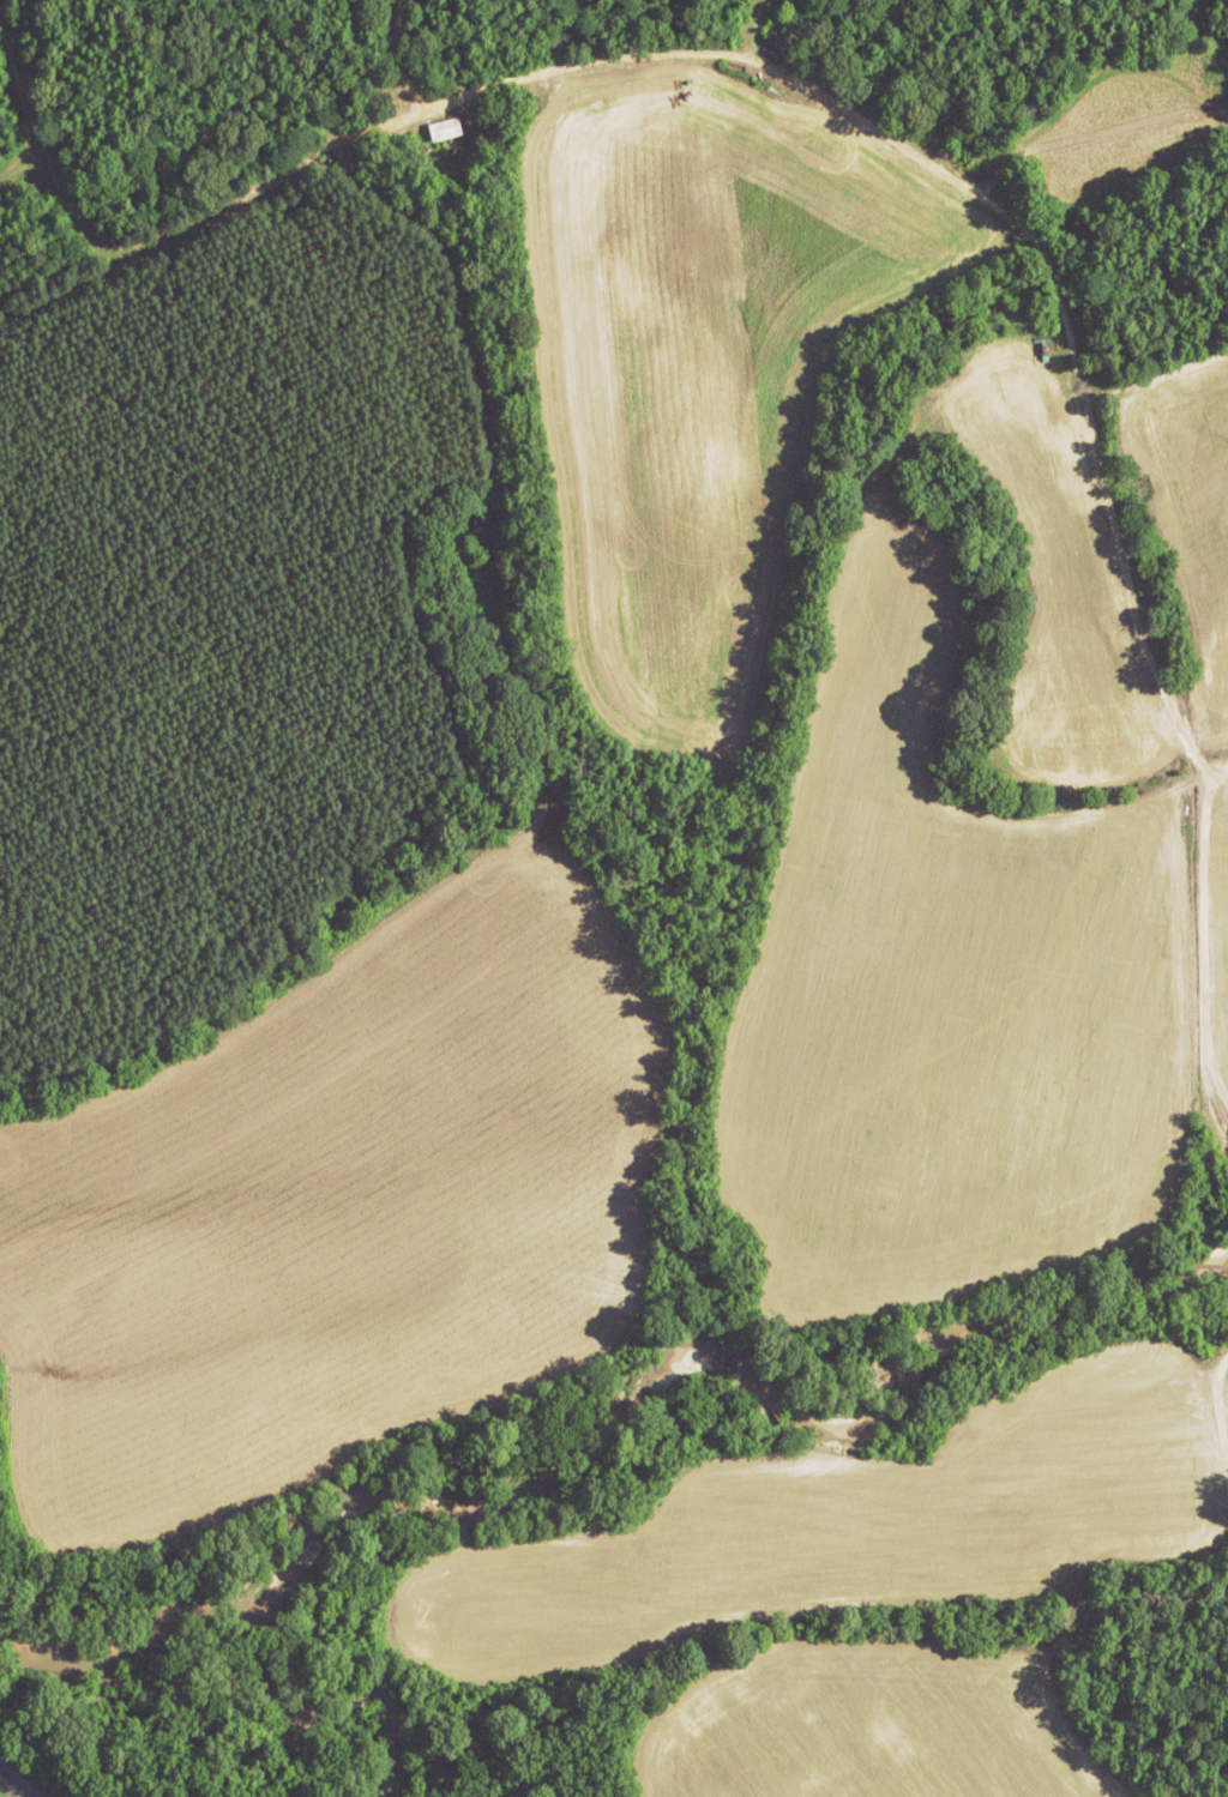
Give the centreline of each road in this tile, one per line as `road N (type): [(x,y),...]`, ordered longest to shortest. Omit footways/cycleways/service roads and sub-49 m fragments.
road 1 (residential): [(1227,1435),(1161,1210),(1154,870),(1006,302),(957,253),(723,203),(680,165),(699,61),(726,0)]

